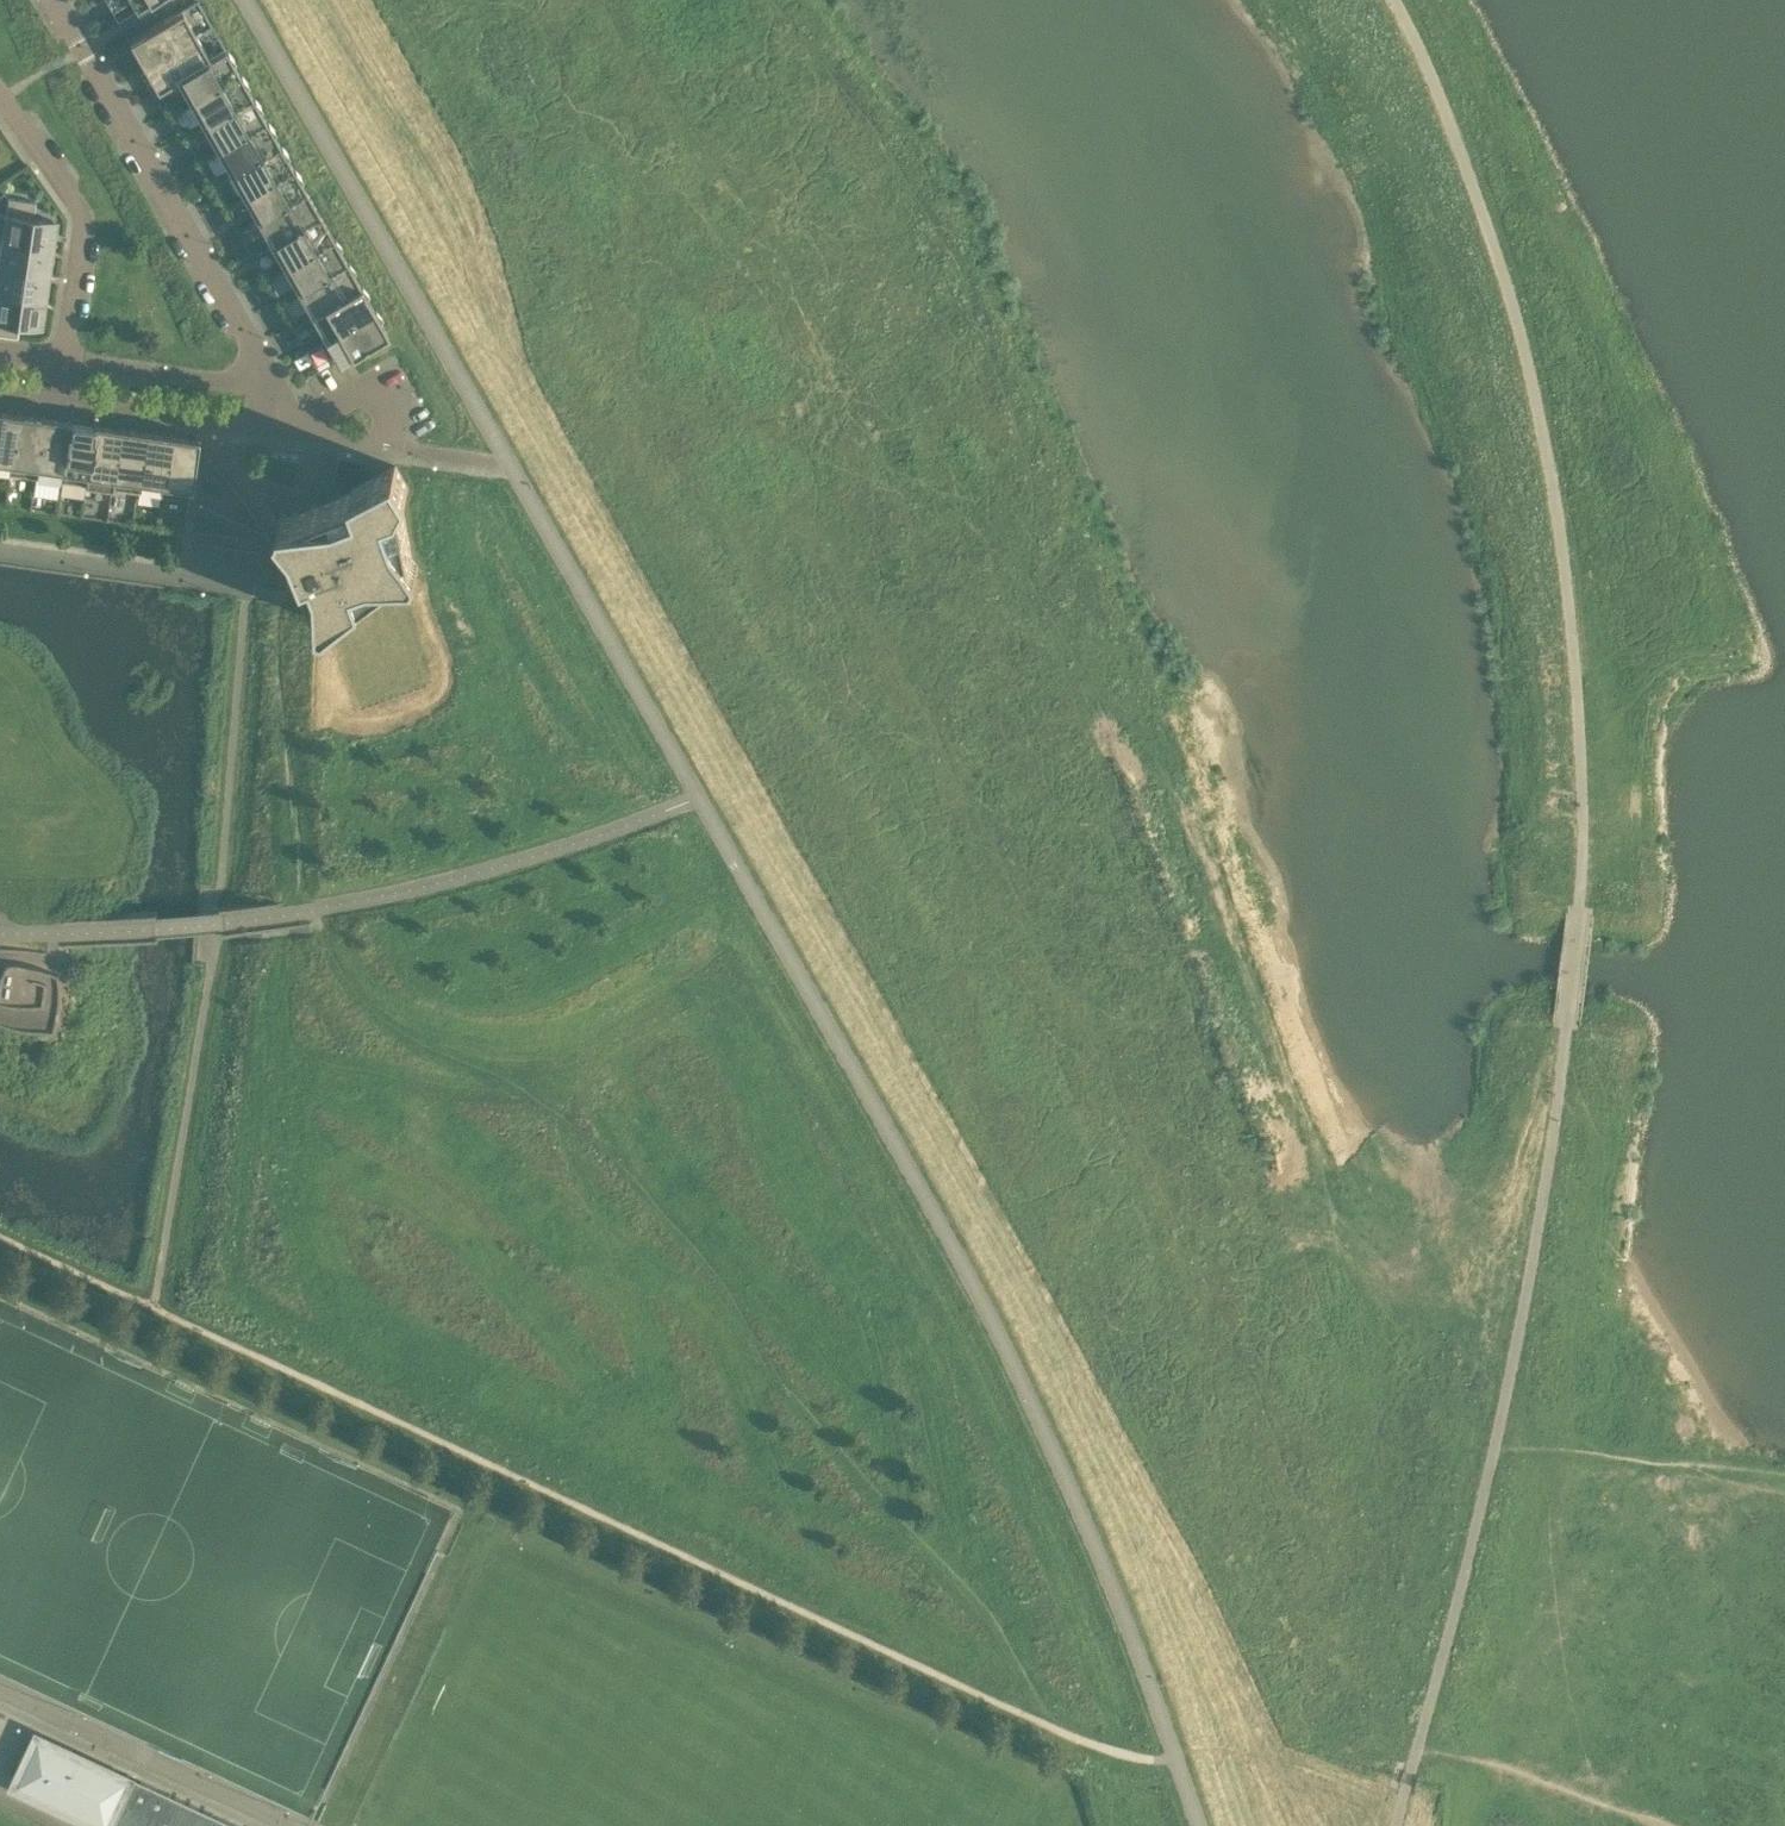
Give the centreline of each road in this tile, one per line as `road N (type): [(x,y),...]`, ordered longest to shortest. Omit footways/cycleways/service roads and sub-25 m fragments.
road 1 (residential): [(53,0),(269,385)]
road 2 (residential): [(65,356),(80,217),(0,97)]
road 3 (residential): [(59,400),(282,433)]
road 4 (residential): [(269,385),(65,356)]
road 5 (residential): [(391,445),(394,431),(367,389),(349,391),(282,433)]

